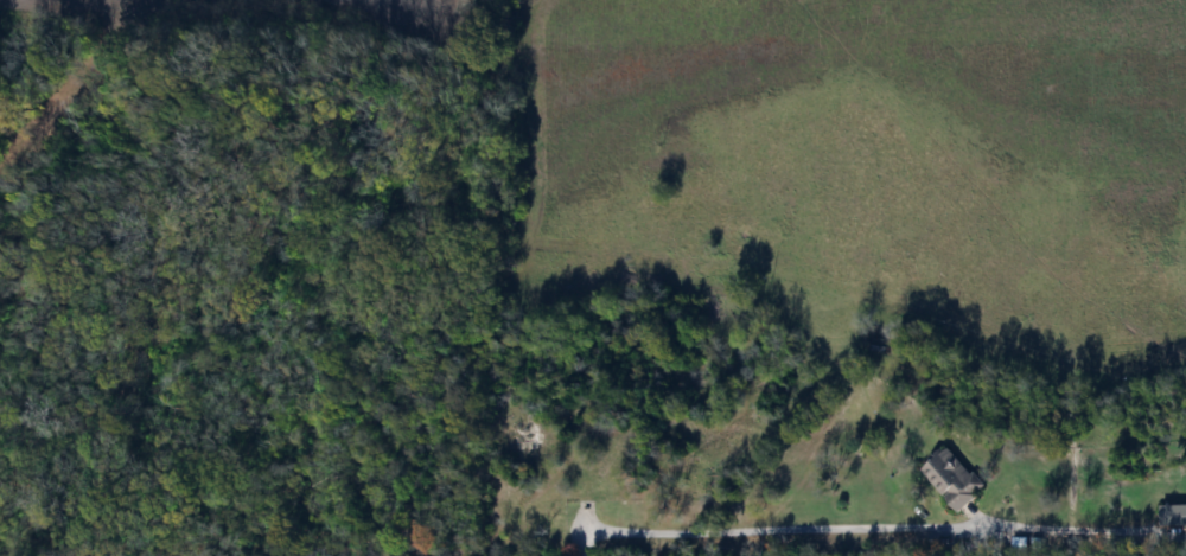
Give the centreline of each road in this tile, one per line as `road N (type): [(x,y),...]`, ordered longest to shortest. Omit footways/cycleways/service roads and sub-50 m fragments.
road 1 (residential): [(575,555),(585,537),(613,533),(1117,528)]

